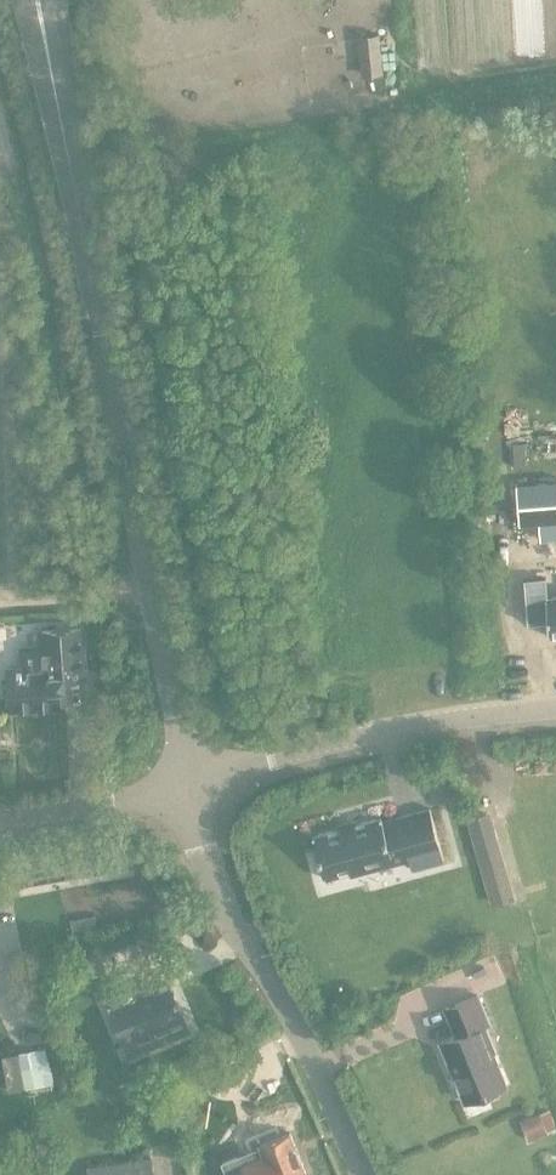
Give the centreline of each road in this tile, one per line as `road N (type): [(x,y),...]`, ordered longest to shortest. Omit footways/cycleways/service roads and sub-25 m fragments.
road 1 (unclassified): [(188,783),(37,0)]
road 2 (residential): [(359,1174),(296,1027),(208,877),(188,783)]
road 3 (residential): [(188,783),(345,740),(555,708)]
road 4 (residential): [(0,820),(188,783)]
road 5 (track): [(555,60),(429,80)]

